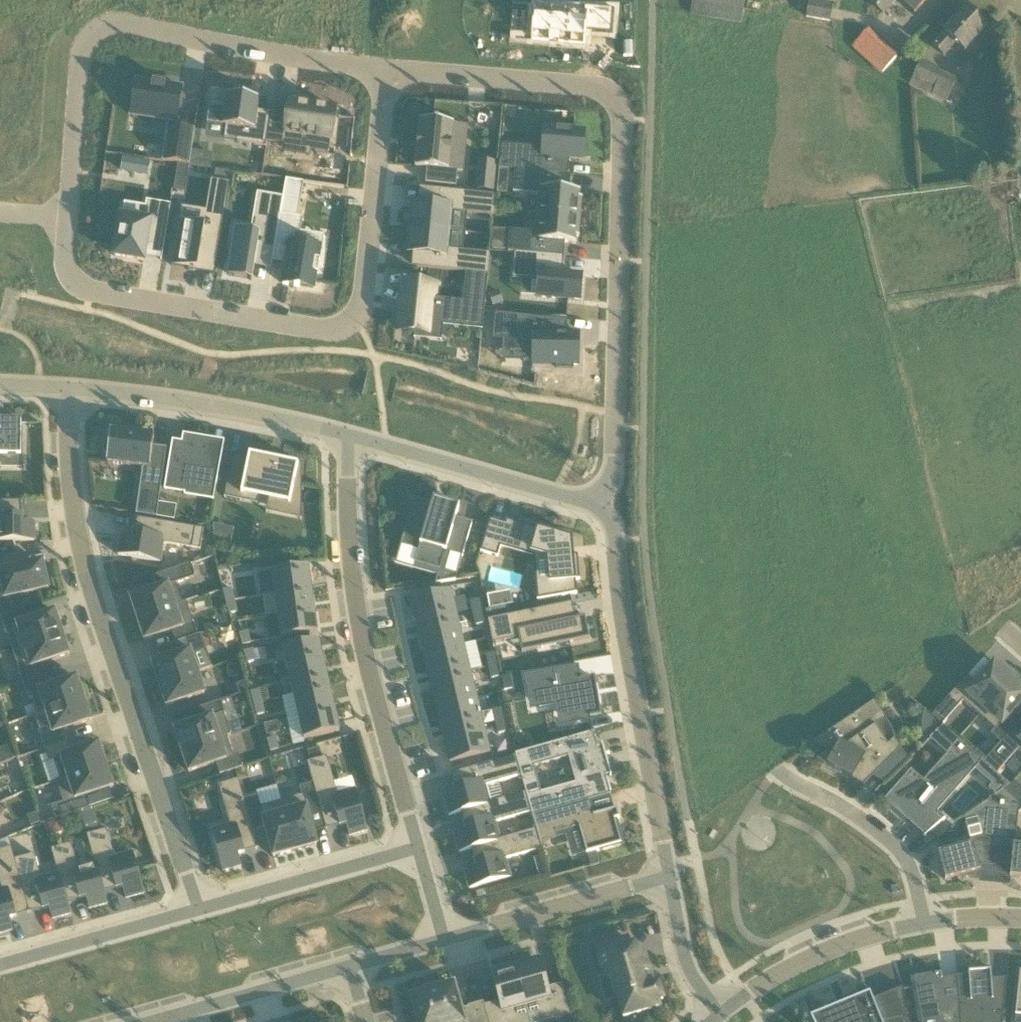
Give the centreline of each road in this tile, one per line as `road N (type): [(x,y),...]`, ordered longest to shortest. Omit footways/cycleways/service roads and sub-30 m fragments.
road 1 (residential): [(599,509),(612,462),(621,123),(614,99),(589,85),(382,66)]
road 2 (residential): [(68,217),(67,266),(78,286),(93,292),(322,330),(348,323),(360,304),(382,66)]
road 3 (residential): [(195,906),(89,583),(67,473),(68,389)]
road 4 (residential): [(382,66),(122,26),(97,33),(84,55),(68,217)]
road 5 (residential): [(417,849),(360,609),(346,437)]
road 6 (residential): [(669,877),(612,527),(599,509)]
road 7 (residential): [(346,437),(211,406),(68,389)]
road 8 (residential): [(599,509),(346,437)]
road 9 (residential): [(443,939),(669,877)]
road 10 (residential): [(195,906),(417,849)]
road 11 (residential): [(717,1014),(811,956),(918,925)]
road 12 (residential): [(780,773),(878,834),(907,867),(918,925)]
road 13 (residential): [(145,1021),(352,966)]
road 14 (residential): [(0,965),(195,906)]
road 15 (residential): [(717,1014),(694,980),(669,877)]

